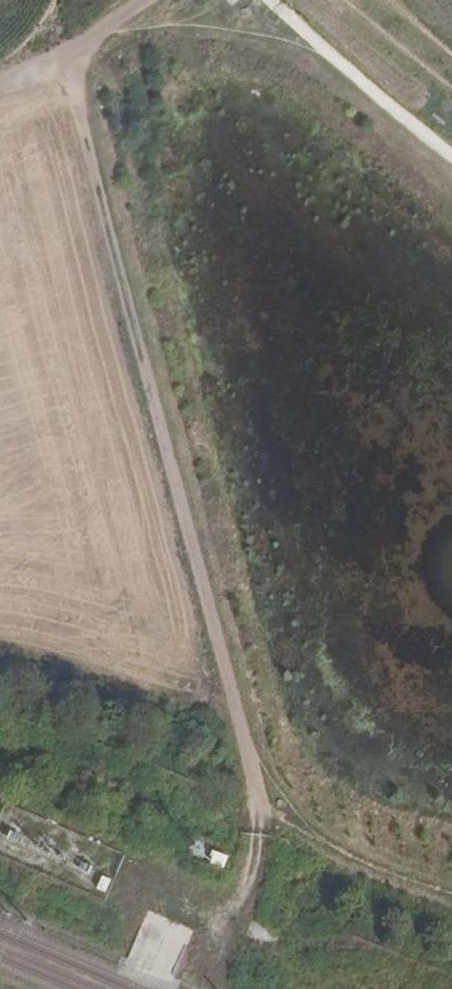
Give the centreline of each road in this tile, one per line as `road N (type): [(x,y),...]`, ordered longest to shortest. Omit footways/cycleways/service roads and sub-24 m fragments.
road 1 (track): [(64,56),(259,834),(253,874),(211,983)]
road 2 (track): [(0,82),(64,56),(149,0)]
road 3 (track): [(124,865),(208,910),(234,914)]

